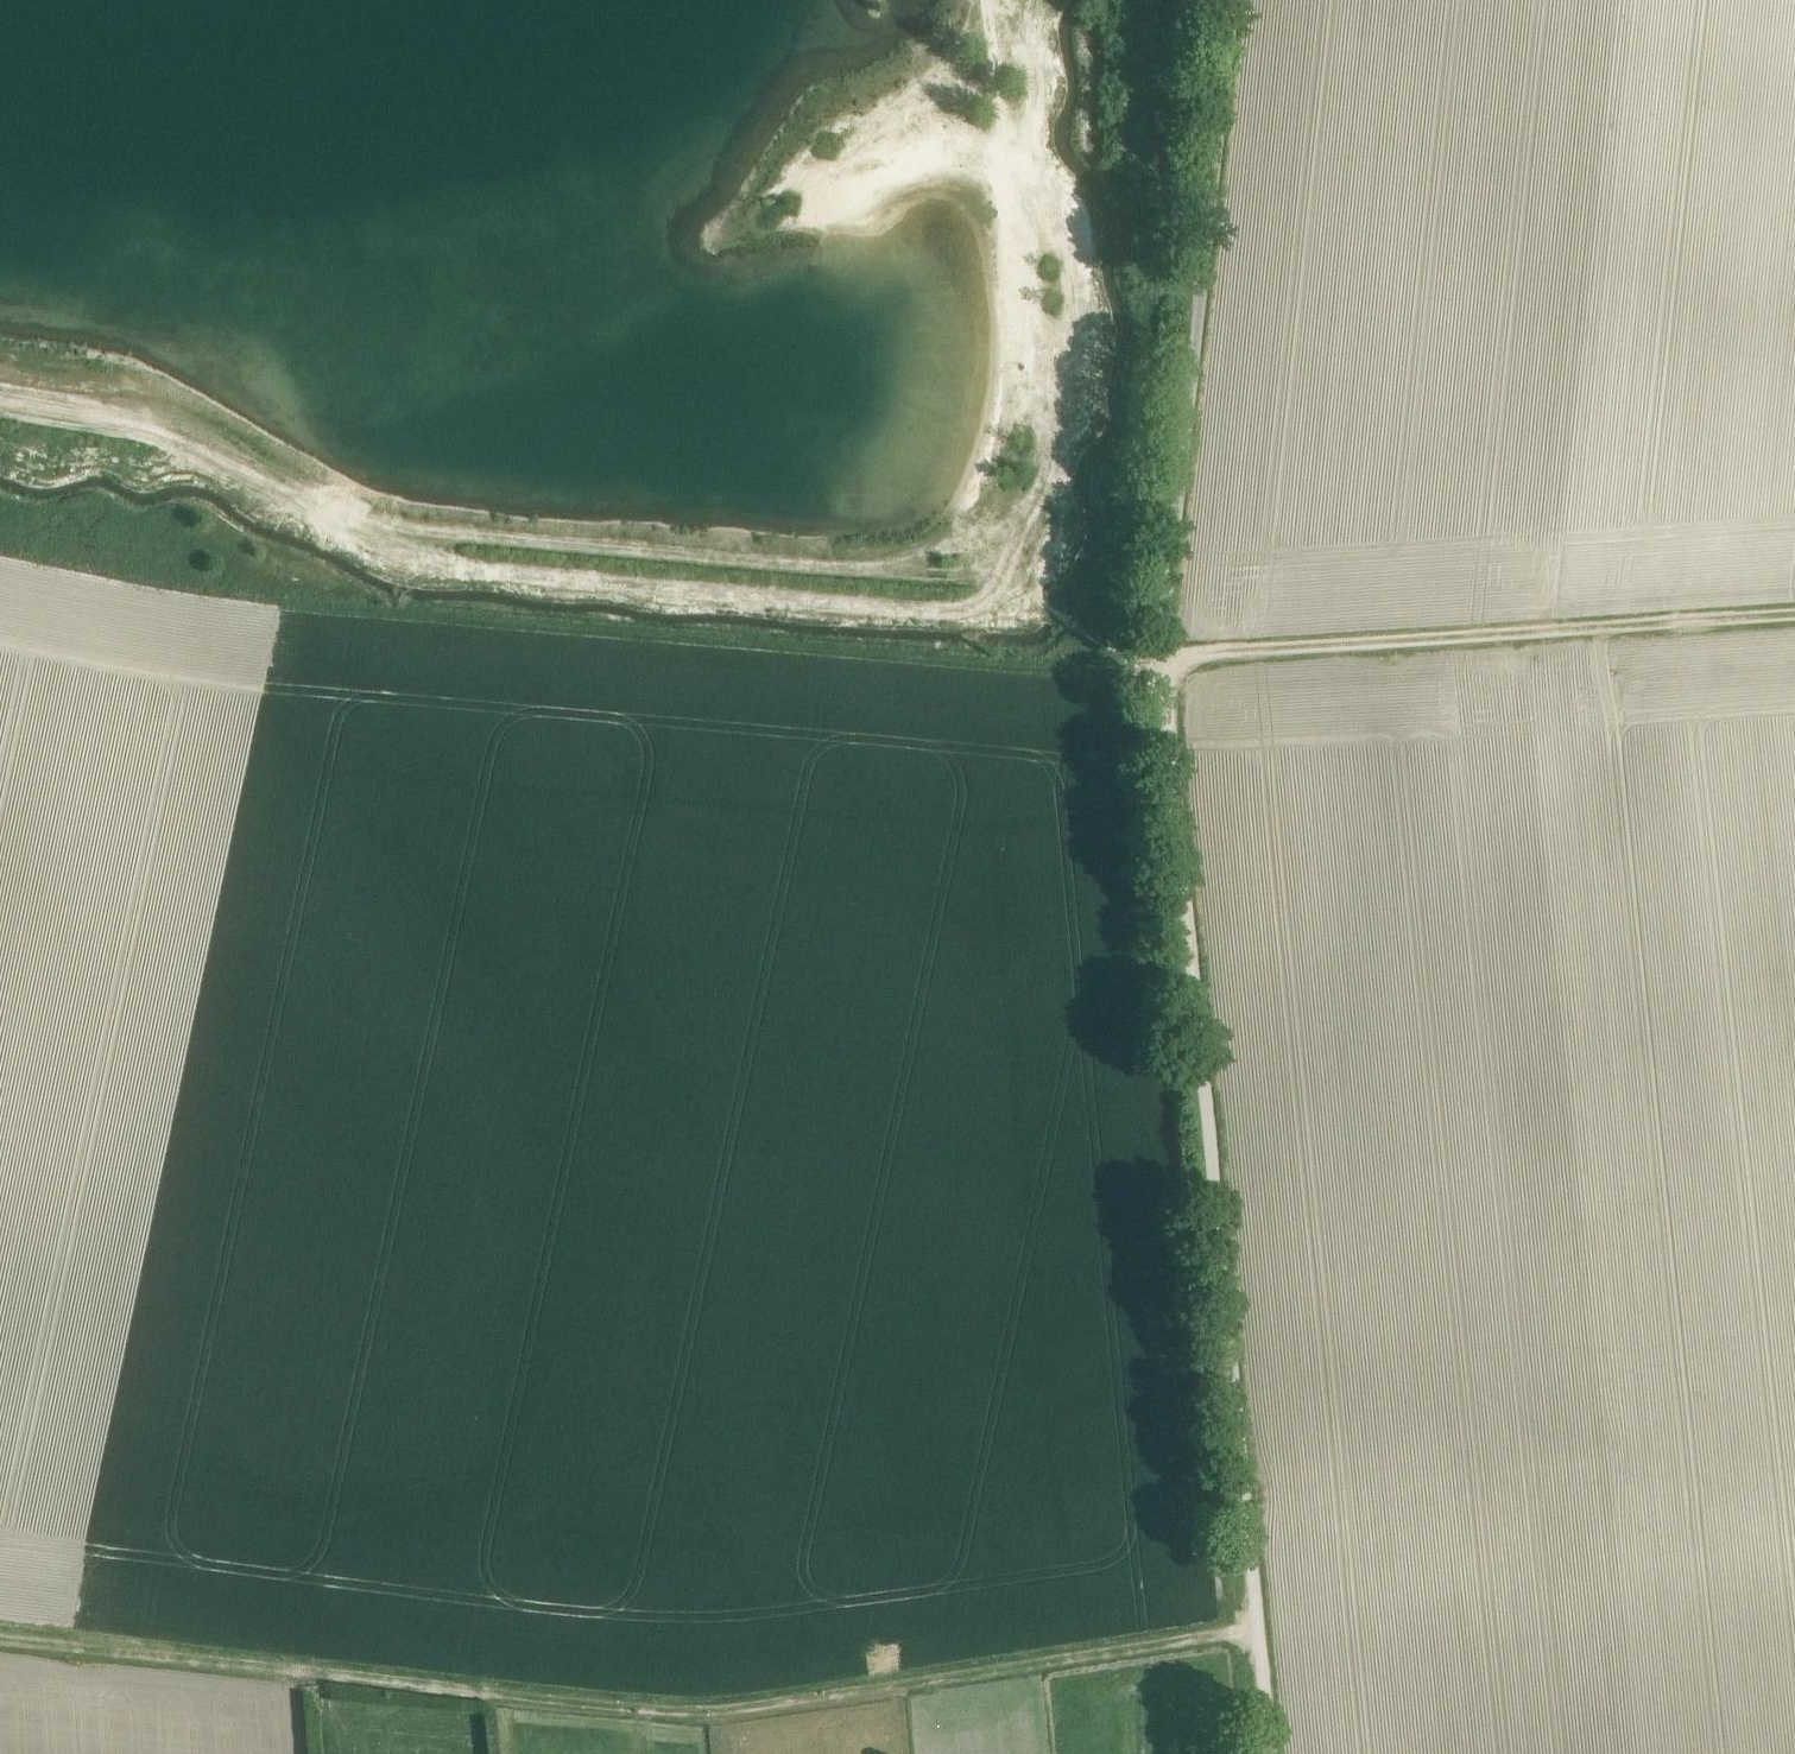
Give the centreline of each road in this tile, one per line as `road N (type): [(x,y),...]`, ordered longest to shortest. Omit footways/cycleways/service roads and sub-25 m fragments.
road 1 (unclassified): [(1265,1753),(1160,644),(1228,0)]
road 2 (track): [(0,1637),(743,1711),(1252,1628)]
road 3 (track): [(1160,644),(1794,600)]

